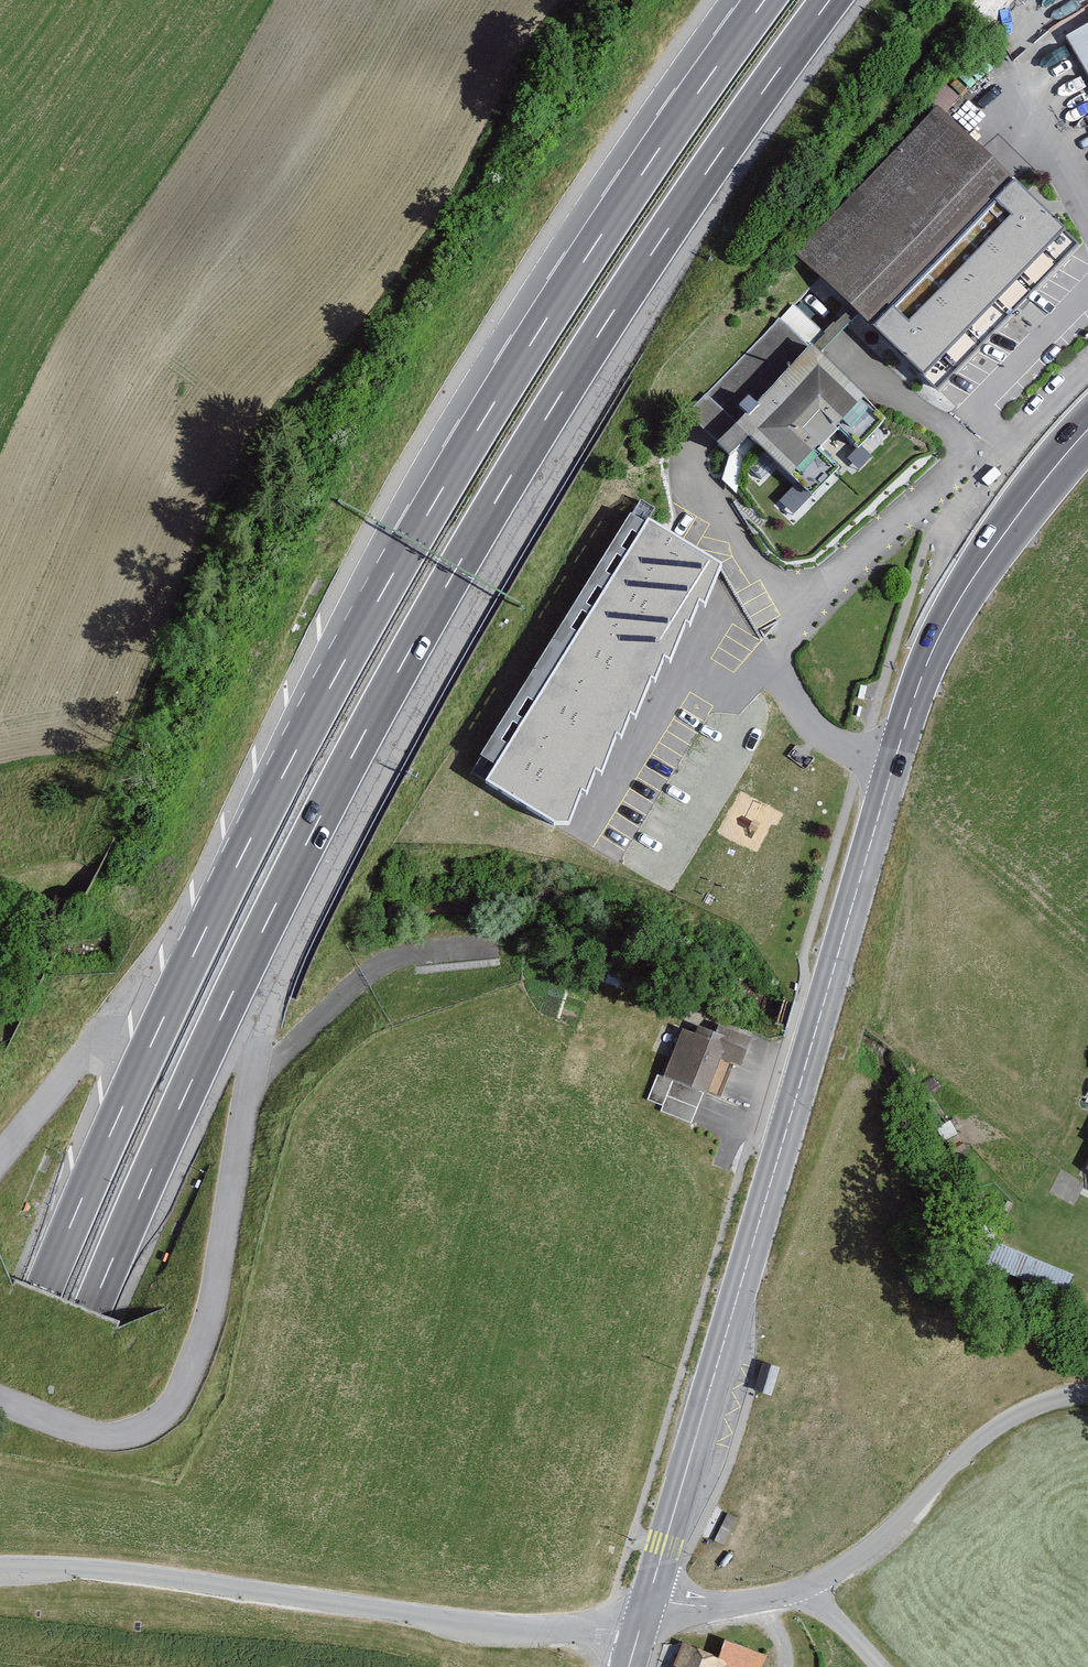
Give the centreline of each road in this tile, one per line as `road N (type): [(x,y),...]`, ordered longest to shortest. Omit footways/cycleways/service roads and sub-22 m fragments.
road 1 (motorway): [(0,1581),(88,1316),(155,1158),(346,767),(562,389),(829,0)]
road 2 (motorway): [(764,0),(519,362),(299,744),(109,1135),(0,1412)]
road 3 (primary): [(1087,429),(981,565),(926,663),(643,1616)]
road 4 (unclassified): [(643,1616),(618,1632),(535,1627),(130,1572),(0,1566)]
road 5 (residential): [(802,1588),(873,1545),(999,1423),(1087,1391)]
road 6 (residential): [(643,1616),(669,1602),(722,1604),(802,1588)]

